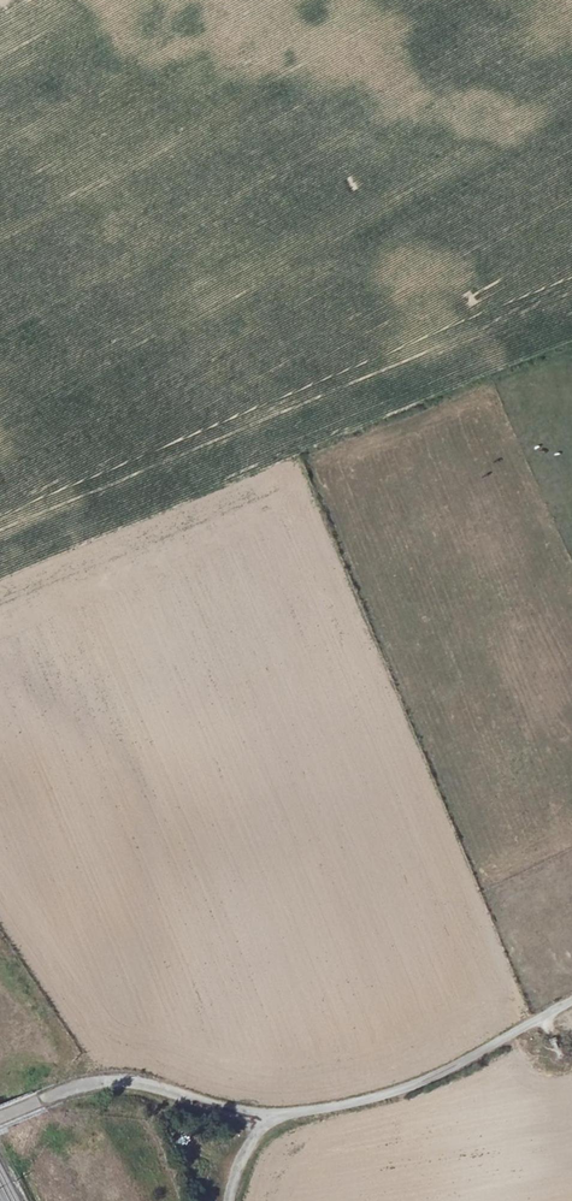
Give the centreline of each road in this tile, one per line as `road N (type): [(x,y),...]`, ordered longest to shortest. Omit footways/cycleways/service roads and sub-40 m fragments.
road 1 (unclassified): [(264,1117),(390,1095),(457,1068),(571,998)]
road 2 (unclassified): [(0,1117),(117,1080),(264,1117)]

